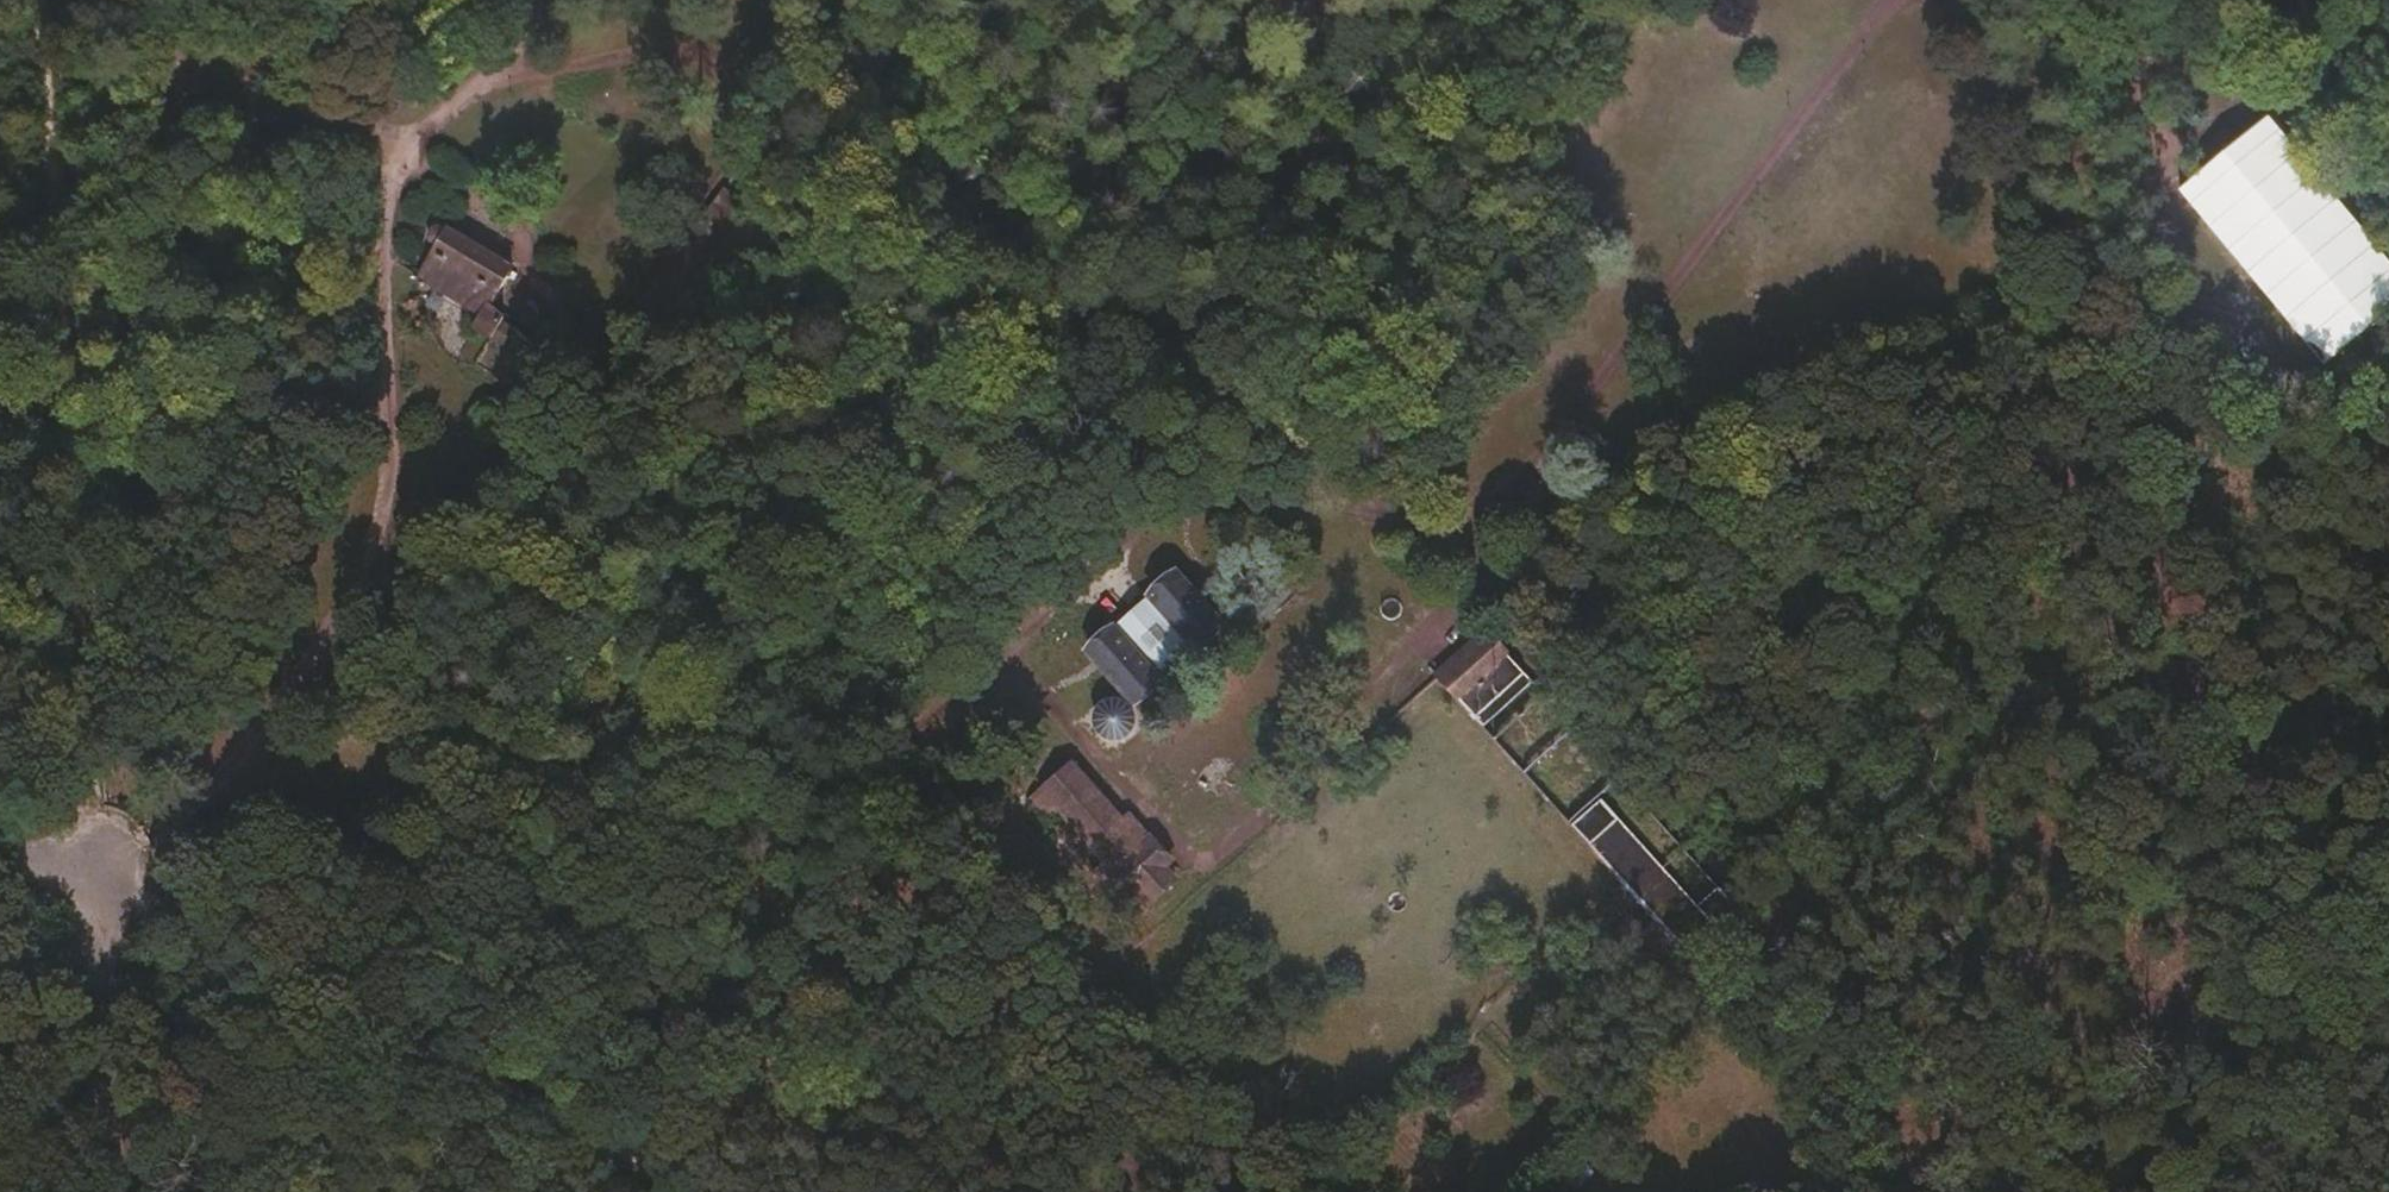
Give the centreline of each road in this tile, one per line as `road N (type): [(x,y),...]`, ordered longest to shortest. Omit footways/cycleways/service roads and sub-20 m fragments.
road 1 (track): [(895,756),(1160,508),(1235,489),(1342,496),(1419,528),(1505,508),(1890,0)]
road 2 (track): [(1341,1191),(1244,1135),(1100,1002),(1067,941),(895,756),(783,867),(757,969),(618,1161)]
road 3 (track): [(335,0),(328,13),(329,125),(392,170),(392,470),(364,584),(100,880)]
road 4 (track): [(431,110),(536,75),(724,45),(867,49),(1035,101),(1185,115),(1271,83),(1361,0)]
road 5 (track): [(2237,856),(2154,676),(1976,78),(1936,0)]
road 6 (track): [(39,0),(100,880)]
road 7 (track): [(1005,653),(1197,858),(1235,855),(1469,593),(1484,513)]
road 8 (track): [(2388,756),(2237,856),(1824,1173),(1783,1191)]
road 9 (track): [(100,880),(674,1191)]
road 10 (unclassified): [(100,880),(118,1191)]
road 11 (track): [(459,0),(459,67),(392,170)]
road 12 (track): [(2134,0),(2170,26),(2230,115)]

